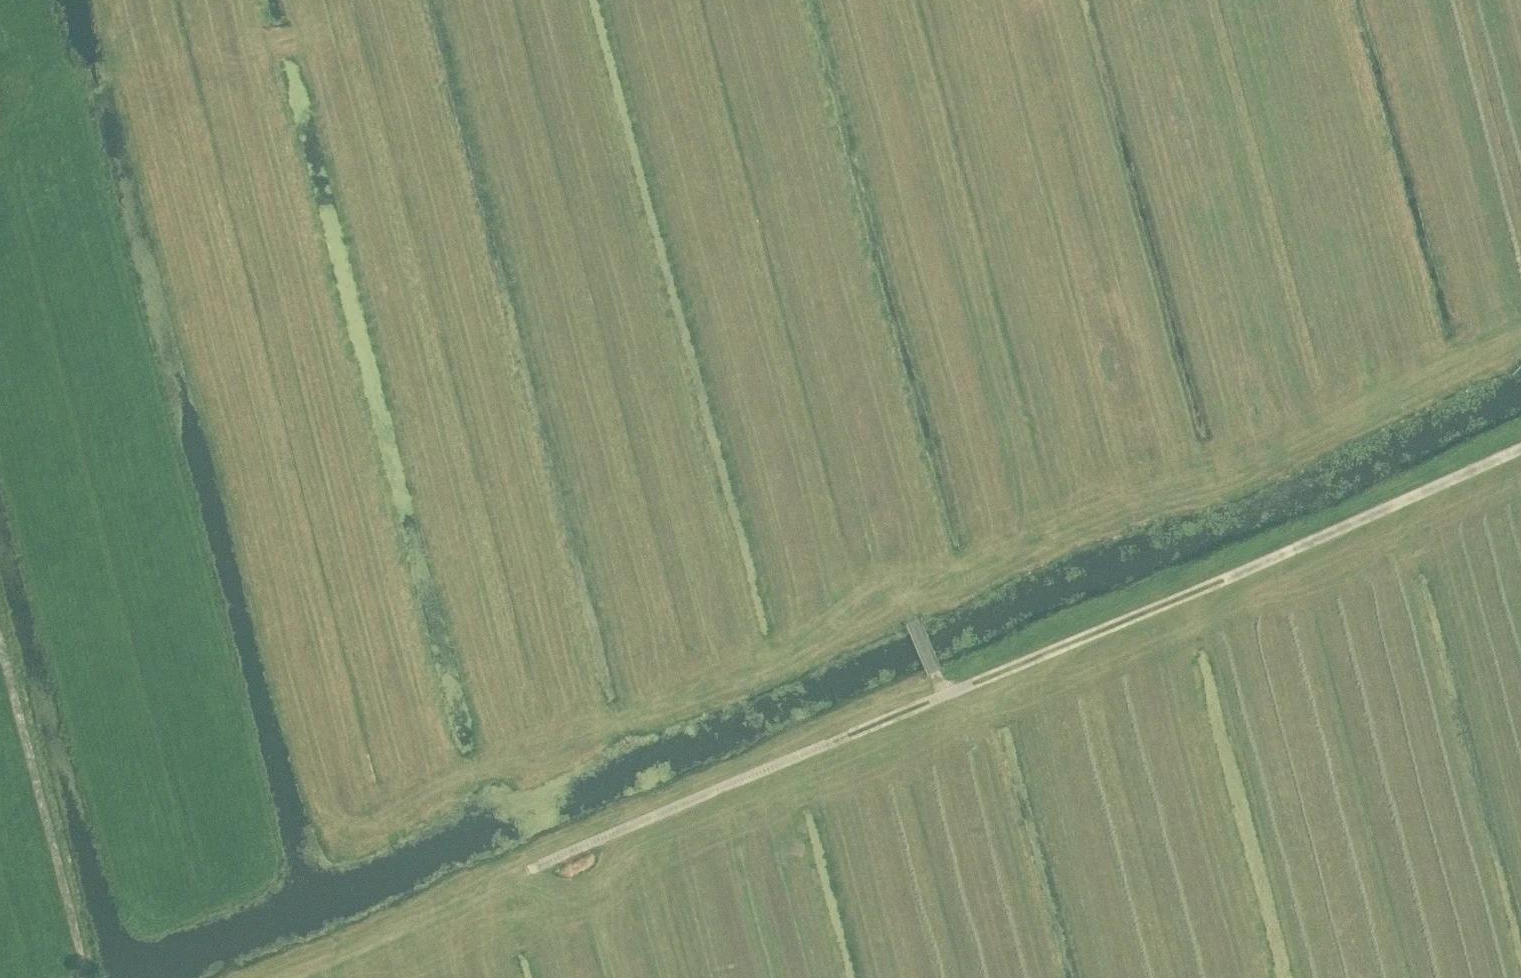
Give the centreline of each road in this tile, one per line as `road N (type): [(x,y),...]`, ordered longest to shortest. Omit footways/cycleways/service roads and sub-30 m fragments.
road 1 (track): [(290,977),(454,901),(1520,450)]
road 2 (track): [(296,0),(304,39),(65,91),(0,132)]
road 3 (track): [(85,970),(0,648)]
road 4 (track): [(732,786),(782,977)]

